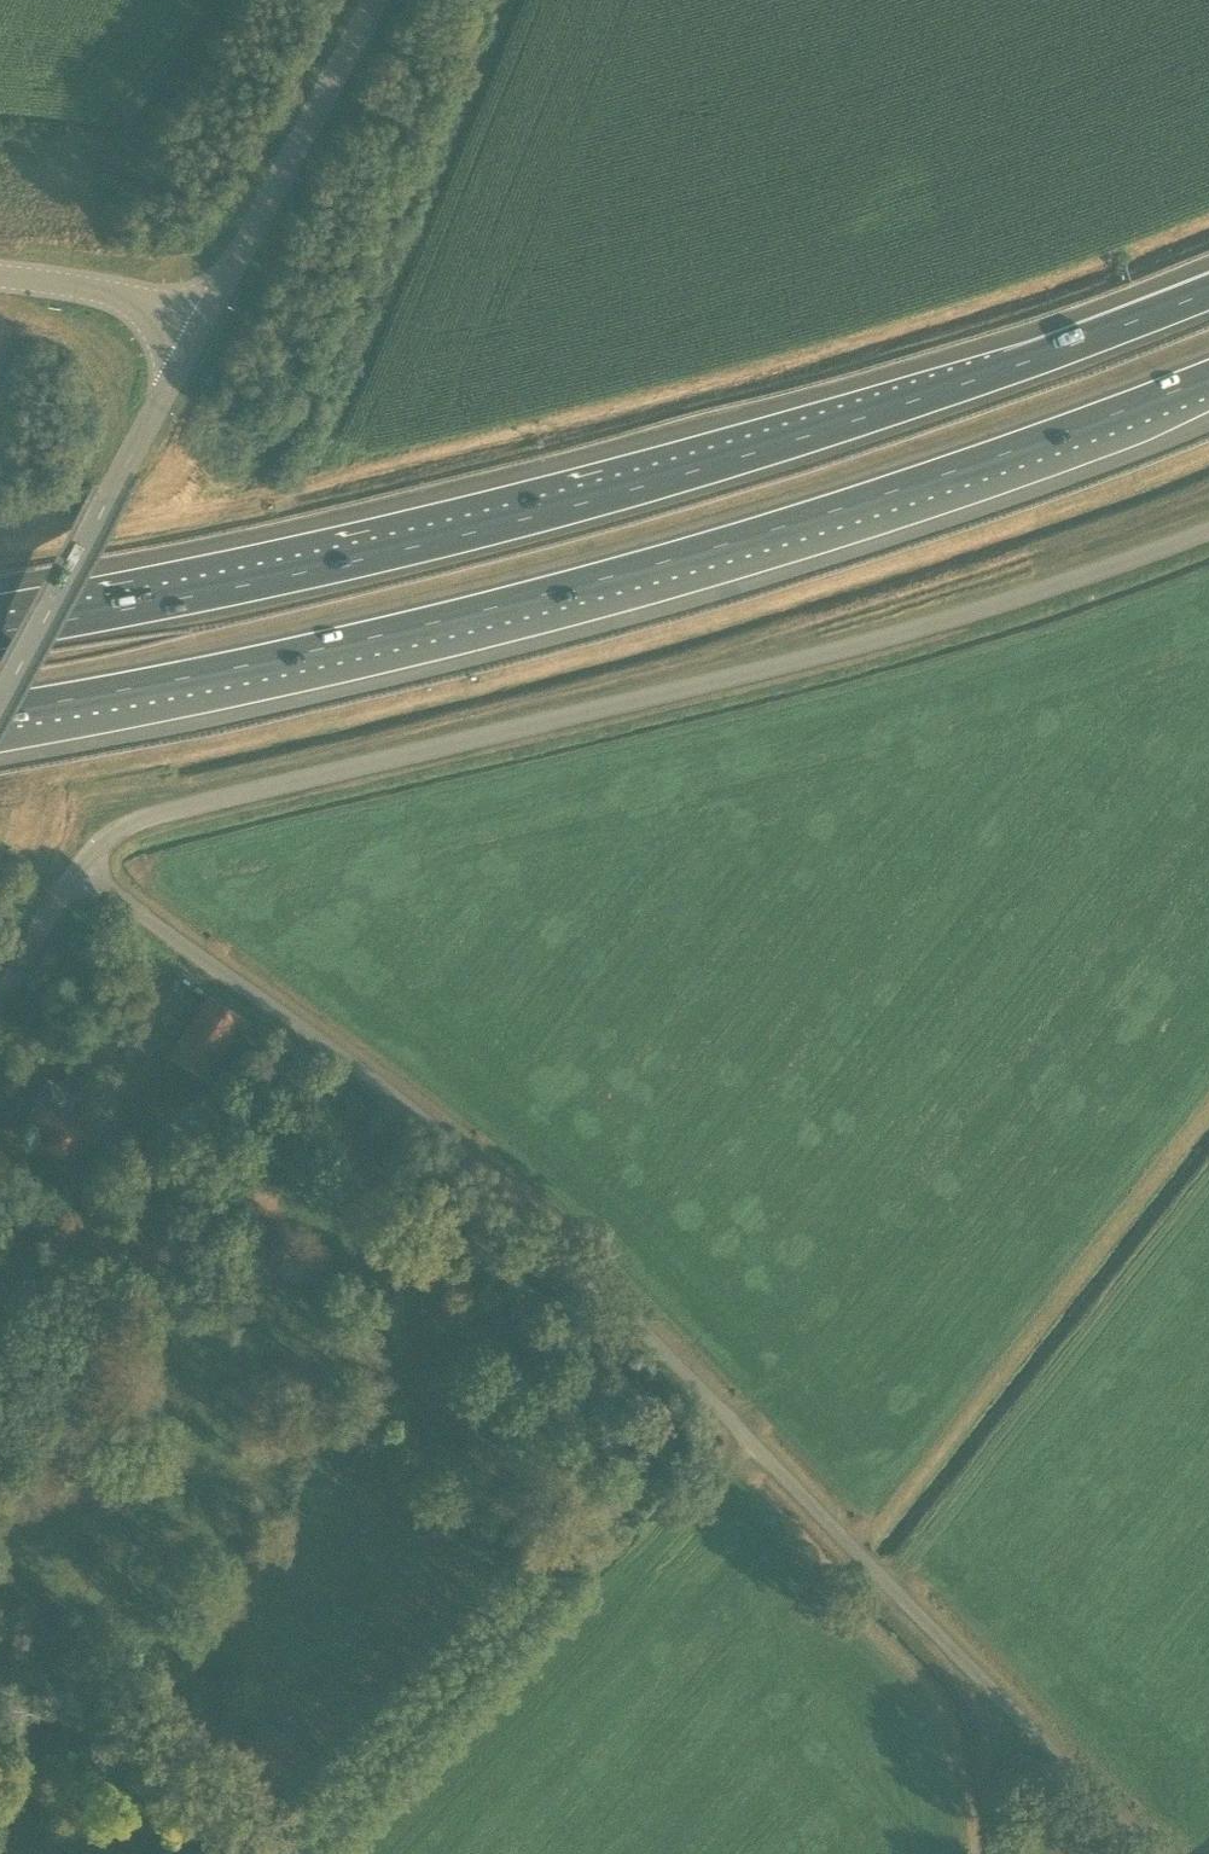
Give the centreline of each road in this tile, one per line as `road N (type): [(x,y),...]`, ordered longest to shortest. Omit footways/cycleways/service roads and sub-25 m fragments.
road 1 (unclassified): [(1146,1853),(474,1159),(77,865)]
road 2 (motorway): [(1208,294),(1006,370),(618,494),(277,579),(0,631)]
road 3 (motorway): [(0,710),(160,682),(553,592),(927,479),(1208,375)]
road 4 (unclassified): [(1208,528),(1036,591),(186,805),(113,833),(77,865)]
road 5 (track): [(1208,1164),(880,1575)]
road 6 (tertiary): [(0,700),(203,317)]
road 7 (unclassified): [(203,317),(391,0)]
road 8 (tertiary): [(203,317),(99,289),(0,278)]
road 9 (unclassified): [(77,865),(0,996)]

